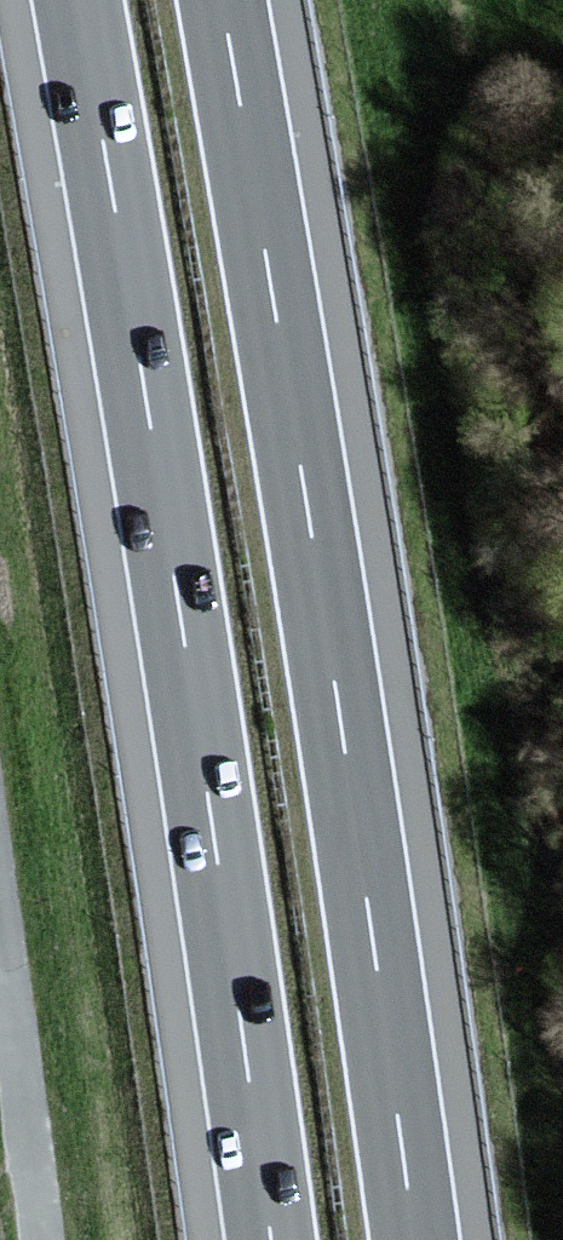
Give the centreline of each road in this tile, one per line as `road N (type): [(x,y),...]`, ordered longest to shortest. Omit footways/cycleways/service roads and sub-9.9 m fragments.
road 1 (motorway): [(415,1239),(346,745),(223,0)]
road 2 (motorway): [(77,0),(269,1239)]
road 3 (unclassified): [(38,1239),(0,980)]

